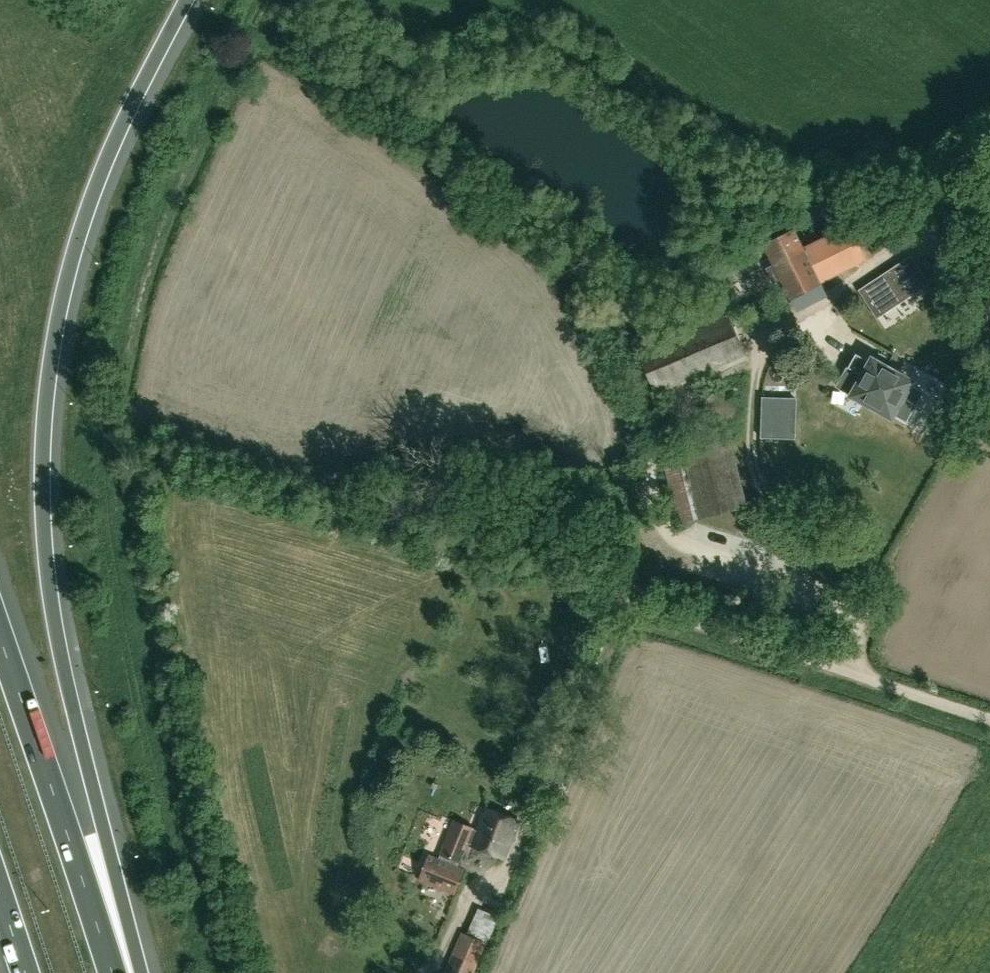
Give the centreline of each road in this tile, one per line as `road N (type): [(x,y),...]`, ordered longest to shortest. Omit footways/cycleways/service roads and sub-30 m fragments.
road 1 (motorway): [(128,972),(105,831),(60,655),(44,551),(42,452),(51,351),(76,244),(99,176),(186,0)]
road 2 (unclassified): [(989,718),(576,591)]
road 3 (motorway): [(110,972),(0,650)]

